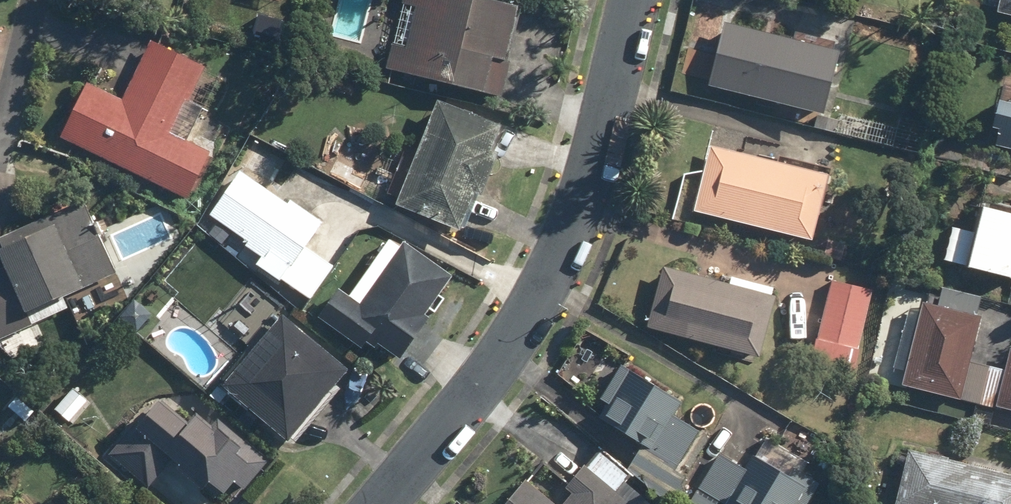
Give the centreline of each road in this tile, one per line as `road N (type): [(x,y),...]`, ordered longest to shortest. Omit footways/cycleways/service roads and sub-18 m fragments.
road 1 (residential): [(638,0),(601,153),(547,278),(492,370),(381,503)]

